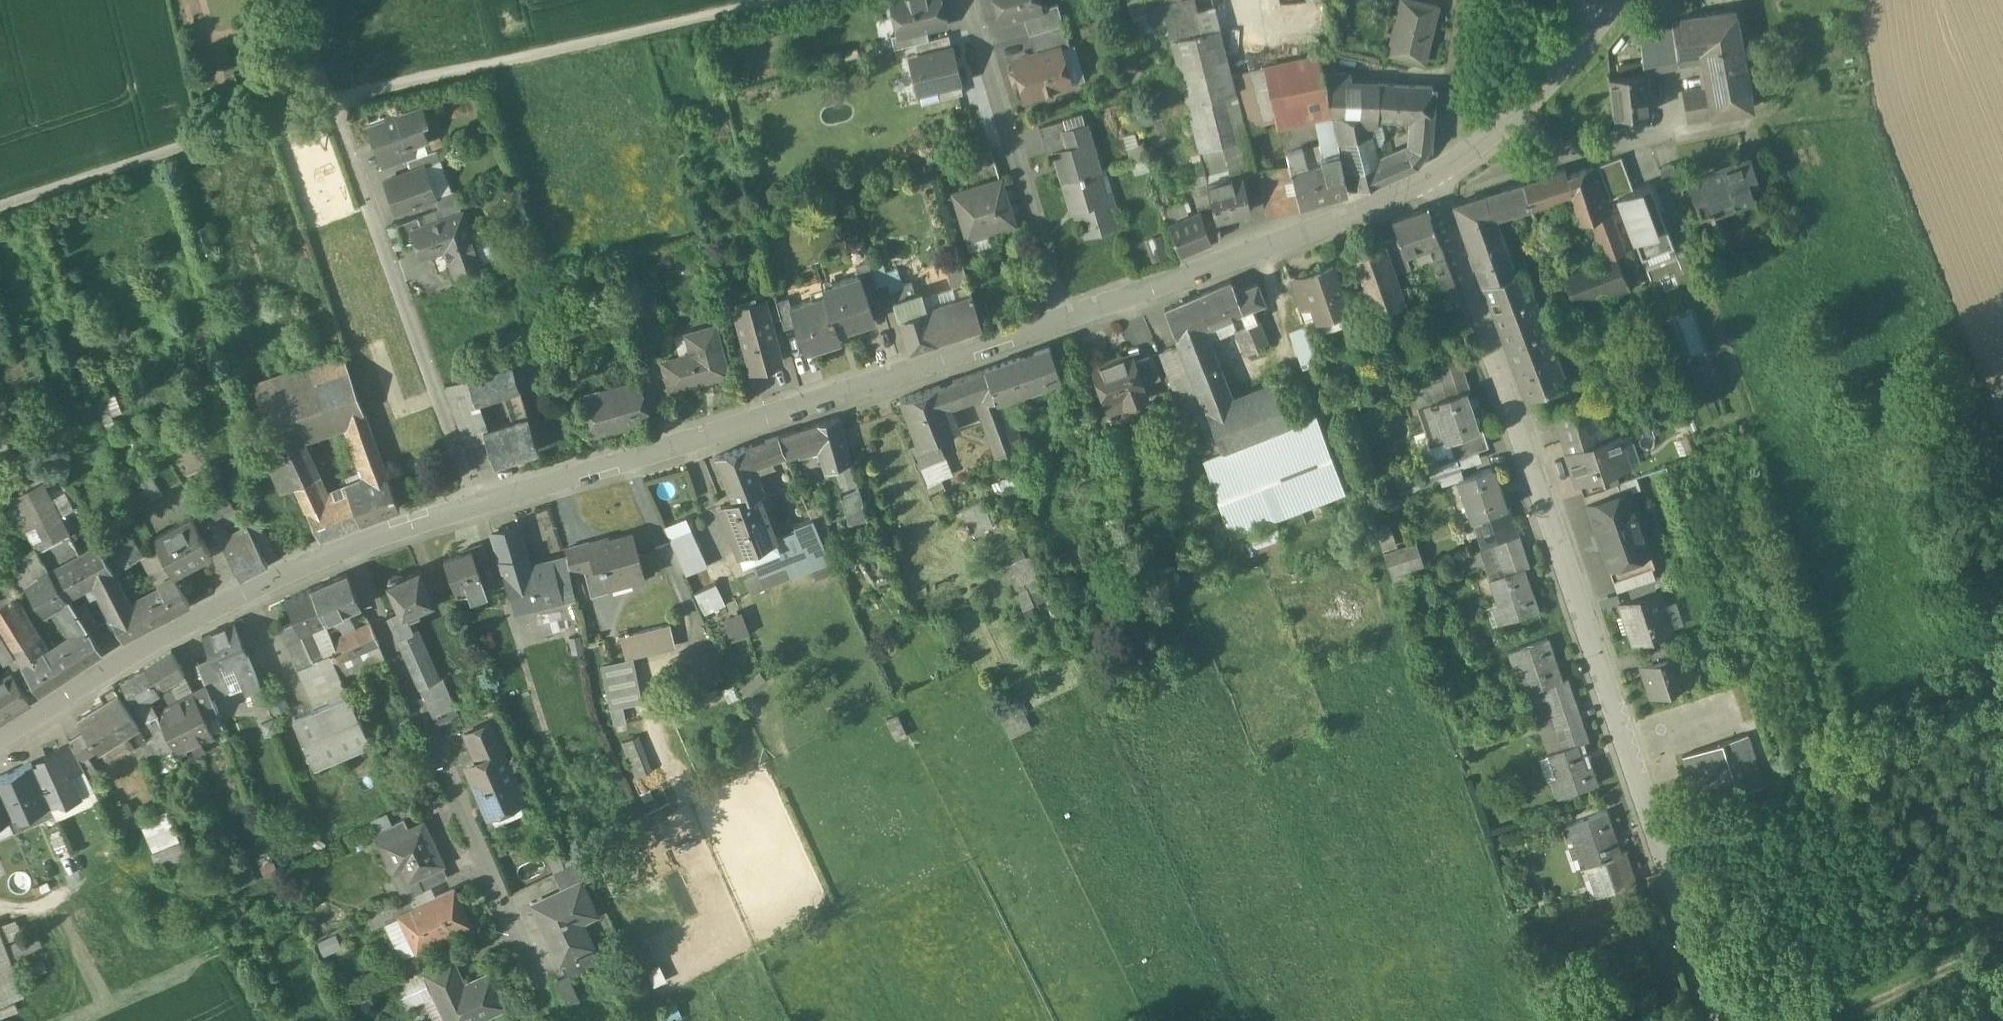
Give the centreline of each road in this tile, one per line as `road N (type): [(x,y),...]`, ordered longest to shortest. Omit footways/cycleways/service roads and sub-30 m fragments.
road 1 (residential): [(1729,1020),(1431,177)]
road 2 (tertiary): [(478,510),(1067,323)]
road 3 (residential): [(545,990),(352,558)]
road 4 (residential): [(478,510),(327,101)]
road 5 (tertiary): [(0,742),(259,597),(352,558)]
road 6 (tertiary): [(1067,323),(1374,207),(1431,177)]
road 7 (track): [(1668,850),(1792,808),(2002,656)]
road 8 (residential): [(967,0),(1067,323)]
road 9 (residential): [(1519,110),(1551,158),(1762,118)]
road 10 (residential): [(1467,0),(1450,141),(1458,160)]
road 11 (tertiary): [(352,558),(478,510)]
road 12 (tertiary): [(1519,110),(1604,17)]

